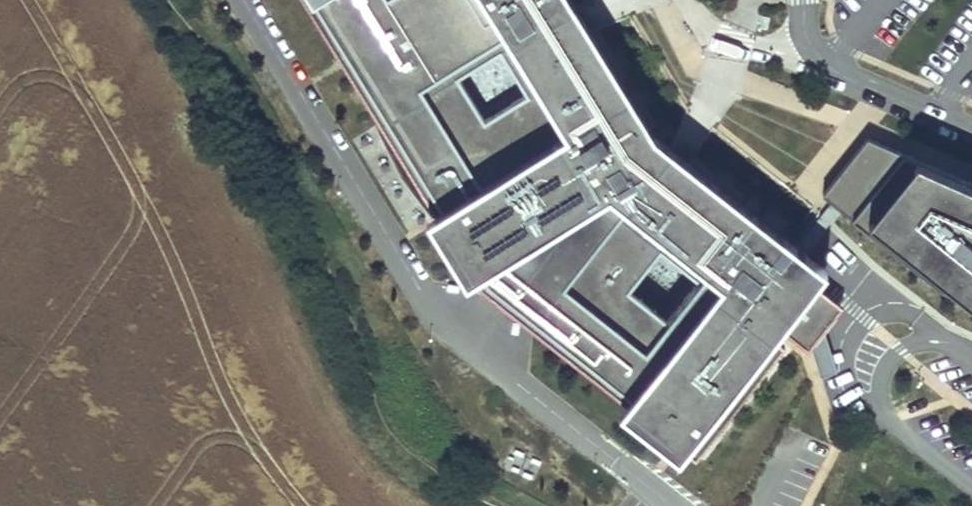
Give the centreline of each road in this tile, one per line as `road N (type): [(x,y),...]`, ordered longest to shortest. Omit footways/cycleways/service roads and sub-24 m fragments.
road 1 (track): [(494,505),(440,476),(384,411),(307,221),(248,111),(166,0)]

